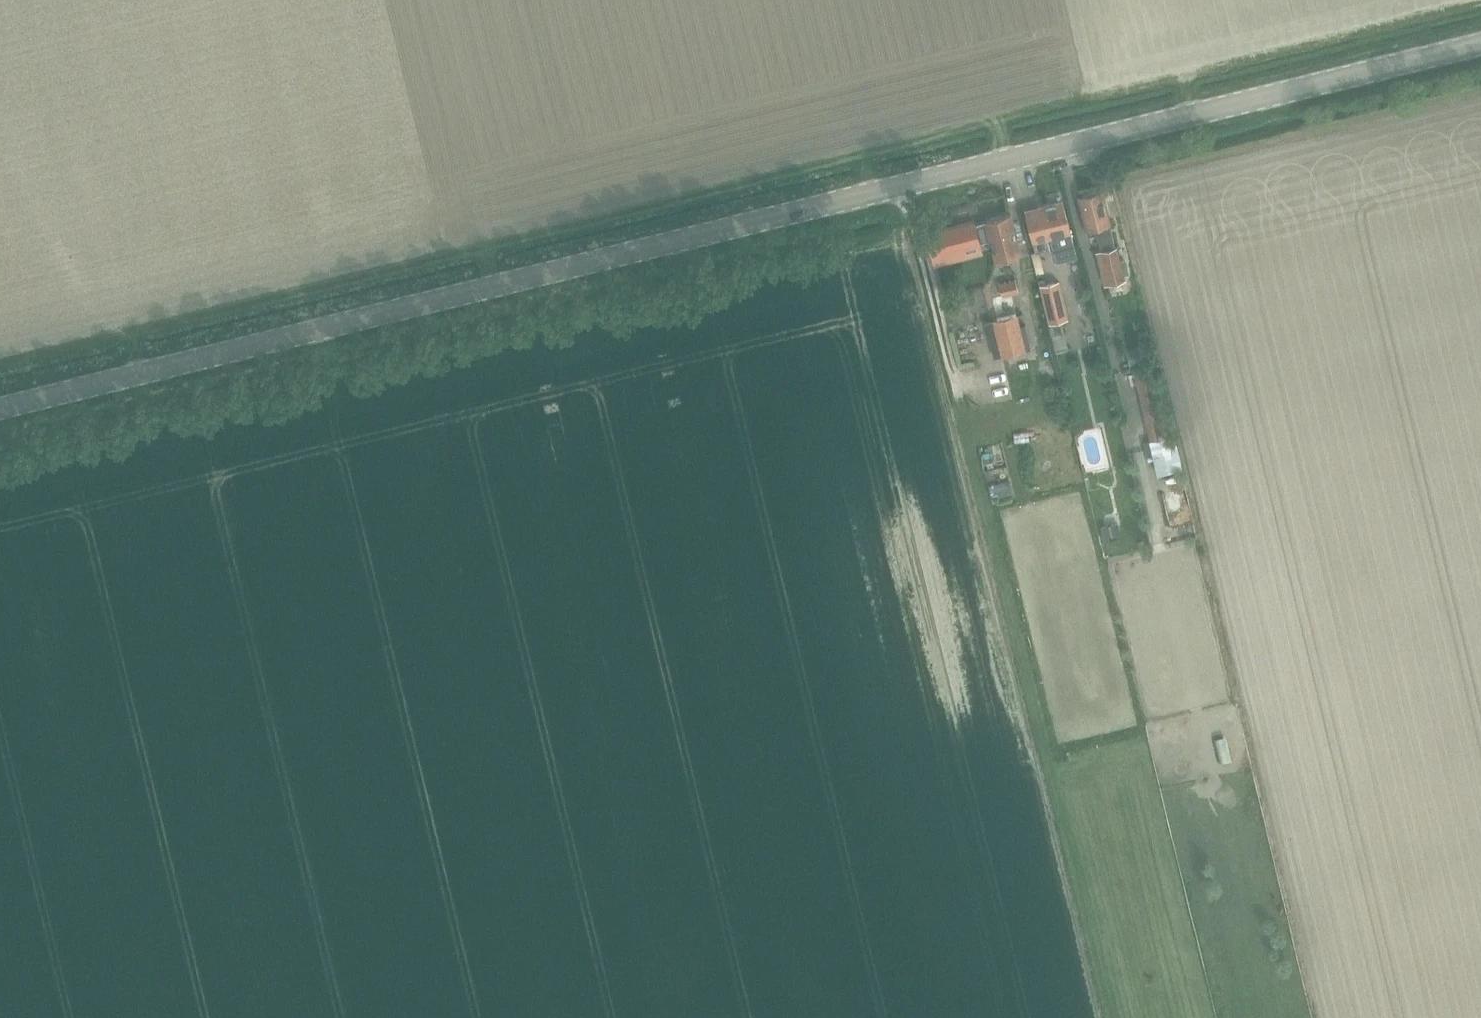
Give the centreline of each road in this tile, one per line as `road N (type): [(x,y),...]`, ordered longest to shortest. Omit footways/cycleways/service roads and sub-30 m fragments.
road 1 (secondary): [(0,411),(1480,50)]

